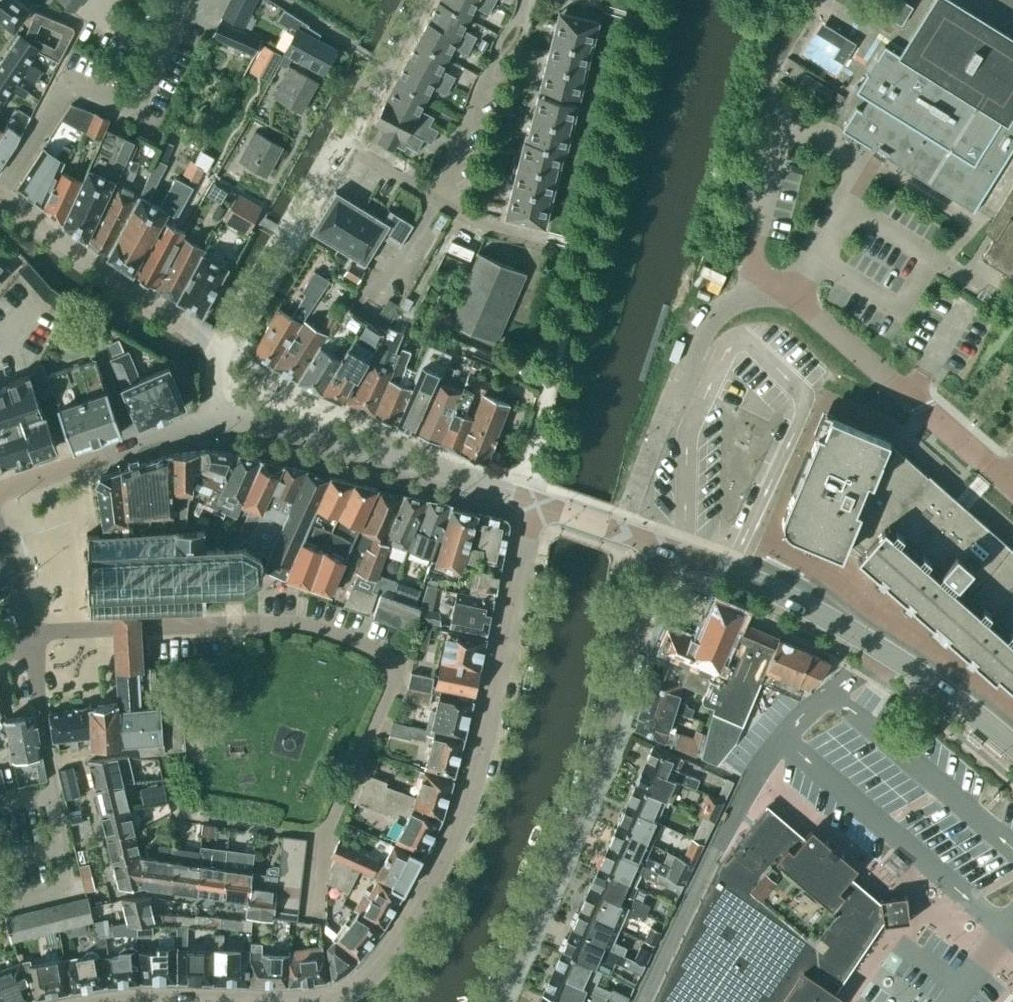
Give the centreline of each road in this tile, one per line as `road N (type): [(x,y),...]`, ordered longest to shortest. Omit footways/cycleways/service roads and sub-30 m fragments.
road 1 (residential): [(95,1001),(318,998),(373,973),(450,845),(474,778),(536,503)]
road 2 (residential): [(498,1001),(596,769),(623,662),(667,548)]
road 3 (tertiary): [(1012,749),(917,672),(850,630),(667,548)]
road 4 (residential): [(32,642),(49,632),(309,625),(381,649),(393,660),(393,675)]
road 5 (tertiary): [(522,498),(289,424),(218,419)]
road 6 (residential): [(0,900),(61,885),(65,873),(32,642)]
road 7 (residential): [(1012,490),(794,298)]
road 8 (residential): [(310,919),(317,837),(393,675)]
road 9 (residential): [(209,345),(0,192)]
road 10 (residential): [(339,146),(213,355)]
road 11 (tertiary): [(218,419),(181,425),(0,489)]
road 12 (residential): [(440,205),(501,35),(522,21),(531,0)]
road 13 (residential): [(887,1001),(1012,821)]
road 14 (residential): [(419,0),(339,146)]
road 15 (tertiary): [(667,548),(536,503)]
road 16 (residential): [(0,189),(72,77)]
road 17 (residential): [(552,380),(522,498)]

